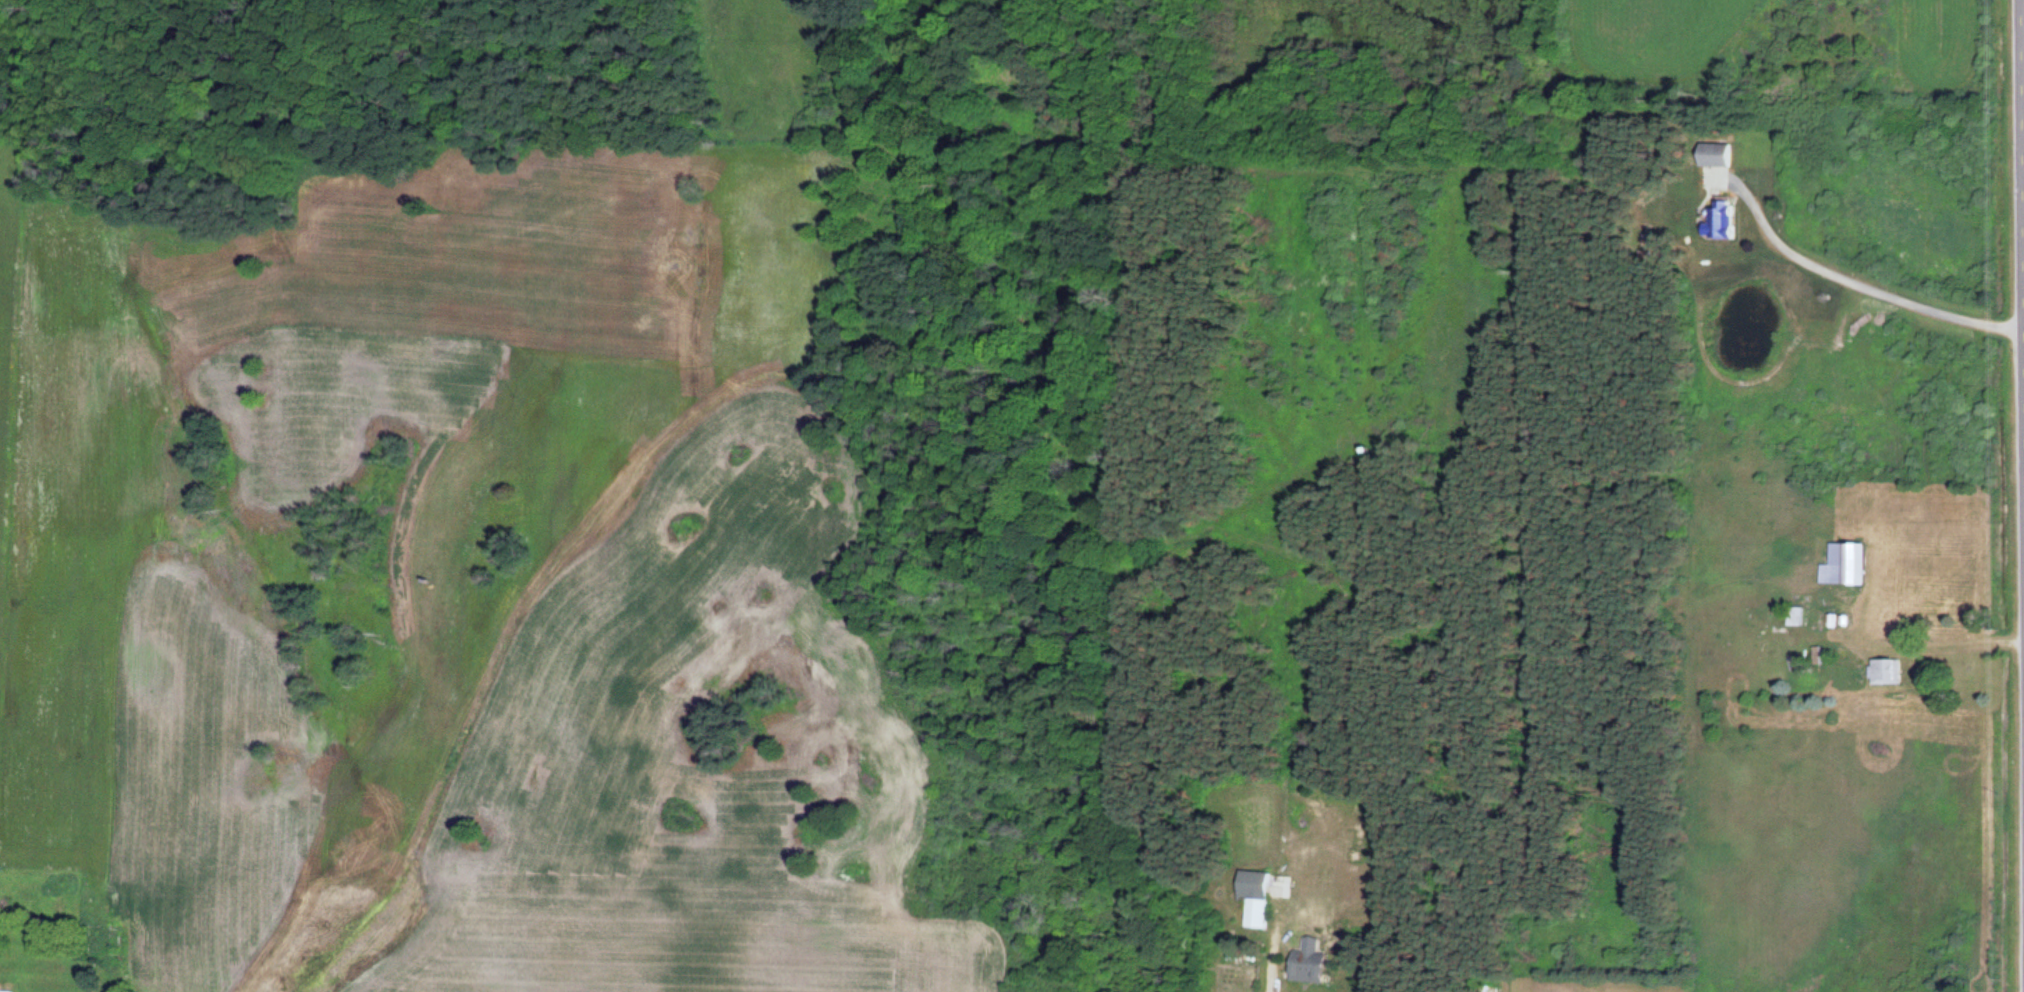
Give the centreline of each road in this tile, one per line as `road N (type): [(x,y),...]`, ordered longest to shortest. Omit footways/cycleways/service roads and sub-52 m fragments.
road 1 (tertiary): [(2023,784),(2006,0)]

